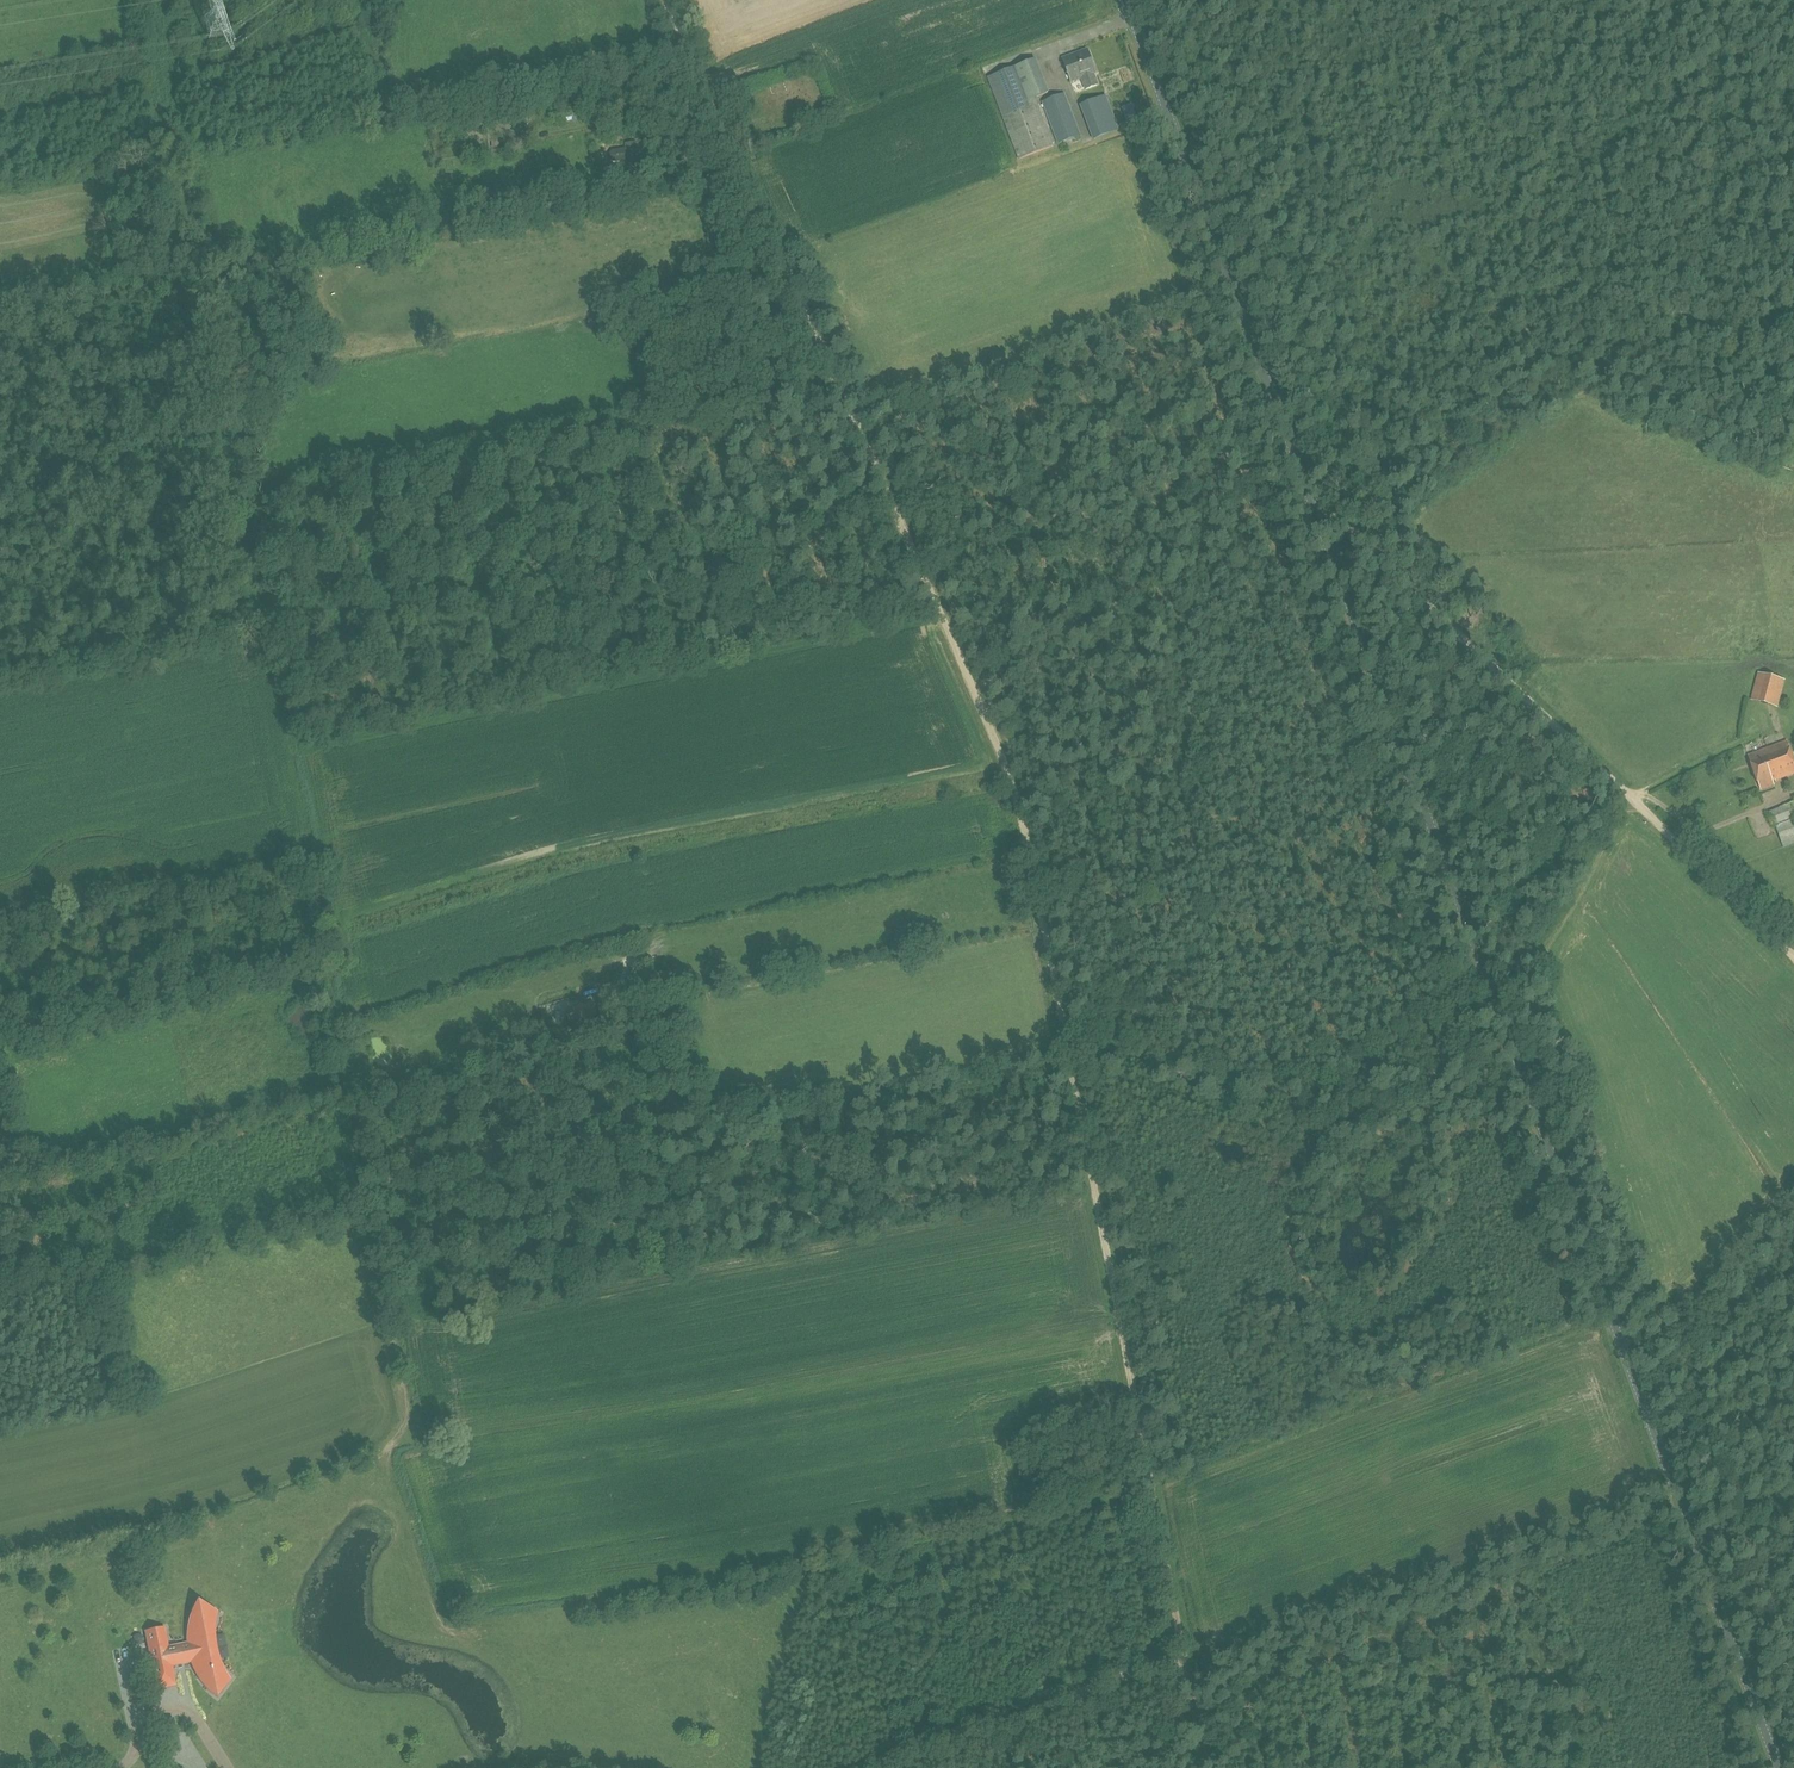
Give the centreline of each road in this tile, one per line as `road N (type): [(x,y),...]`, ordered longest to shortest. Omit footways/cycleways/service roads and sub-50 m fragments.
road 1 (tertiary): [(1778,1767),(1126,0)]
road 2 (track): [(1065,1033),(1008,775),(669,0)]
road 3 (track): [(1207,1767),(1065,1033)]
road 4 (track): [(1076,1086),(683,1154),(391,1219)]
road 5 (track): [(890,494),(278,613)]
road 6 (track): [(1627,796),(1308,495)]
road 7 (track): [(1793,957),(1627,796)]
road 8 (track): [(815,325),(668,352)]

